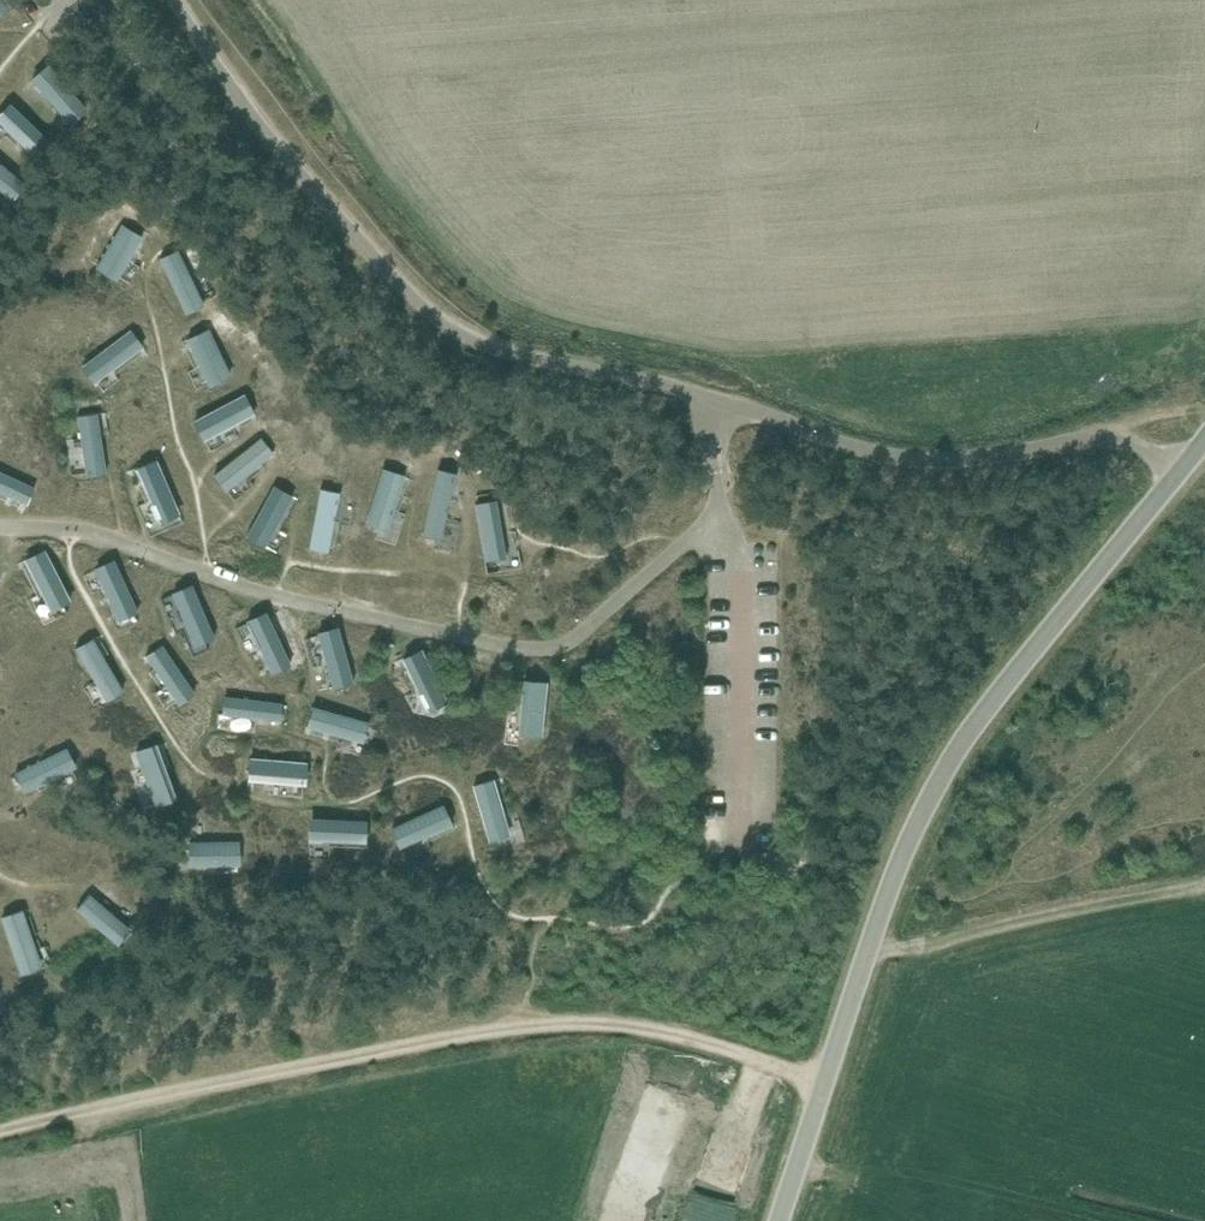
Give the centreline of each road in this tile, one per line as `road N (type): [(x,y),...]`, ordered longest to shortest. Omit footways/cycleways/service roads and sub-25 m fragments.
road 1 (unclassified): [(176,0),(379,256),(433,317),(465,335),(882,455),(968,459),(1111,437),(1181,469)]
road 2 (track): [(72,527),(71,568),(179,749),(245,801),(324,806),(420,774),(440,779),(456,790),(486,889),(503,911),(617,928),(642,925),(696,862),(744,848),(746,827)]
road 3 (unclassified): [(778,1220),(921,811),(956,753),(1181,469)]
road 4 (track): [(0,1131),(454,1037),(550,1025),(667,1034),(823,1087)]
road 5 (track): [(180,247),(152,258),(146,272),(208,573)]
road 6 (track): [(277,594),(293,563),(367,572),(466,567)]
road 7 (track): [(682,546),(651,536),(593,557),(534,543)]

